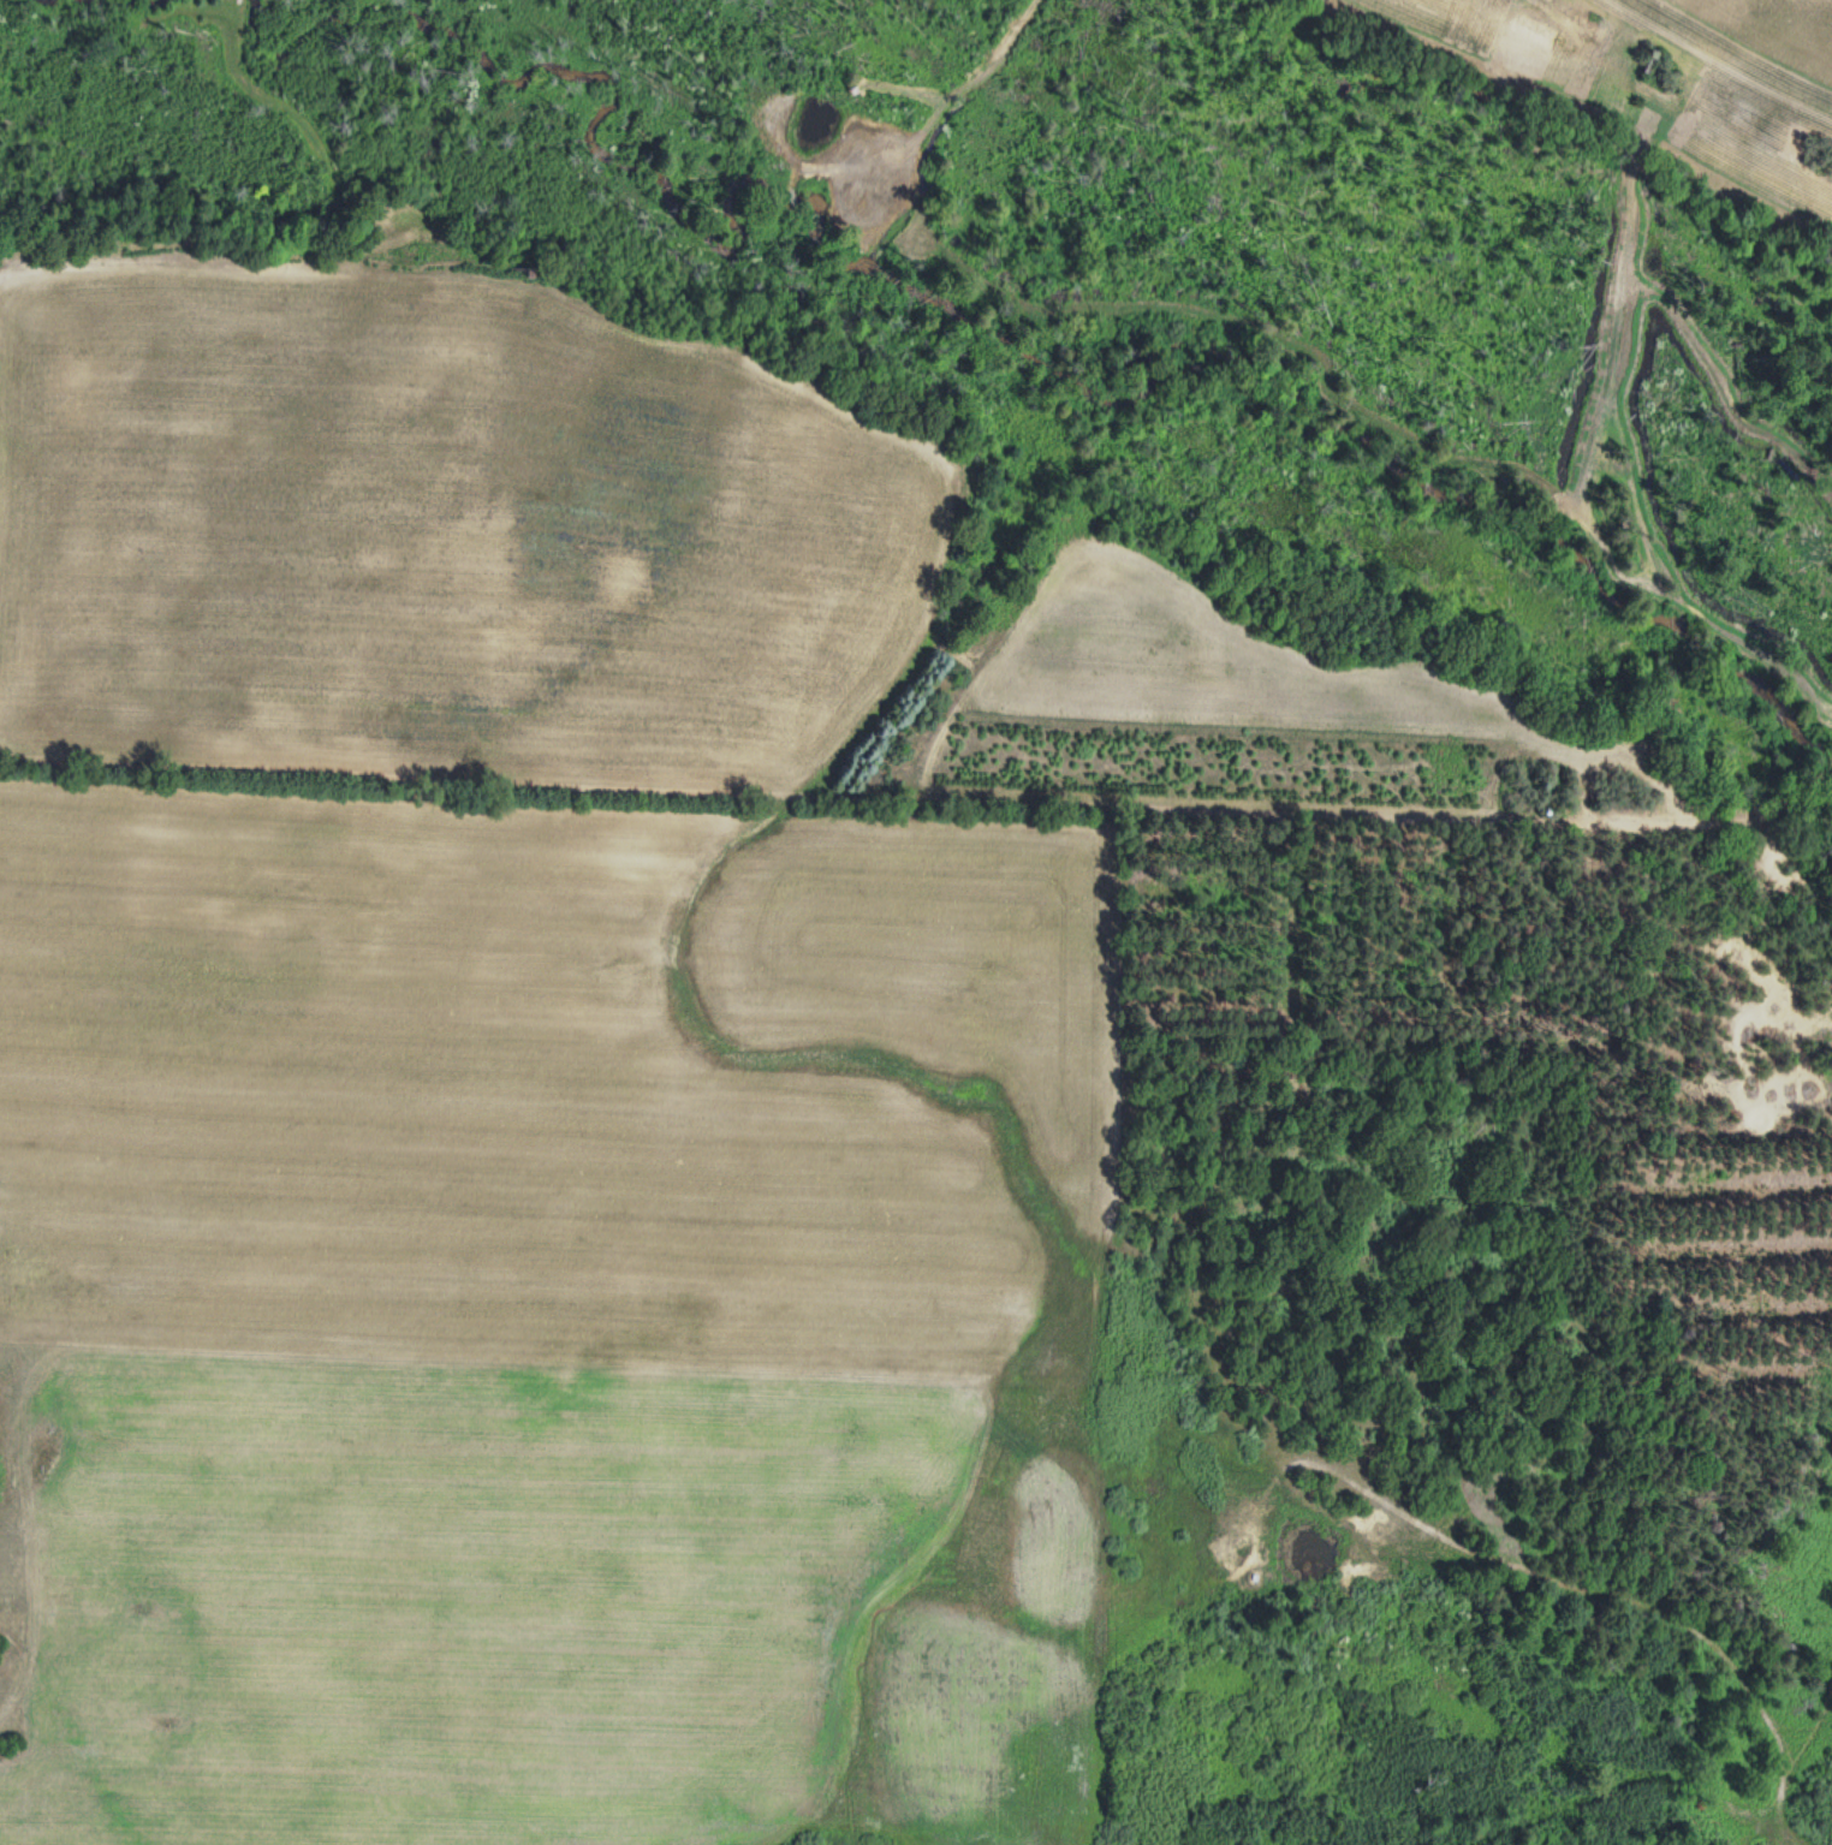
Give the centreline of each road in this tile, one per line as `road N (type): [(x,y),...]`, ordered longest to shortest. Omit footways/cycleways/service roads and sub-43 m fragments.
road 1 (track): [(1506,814),(1750,821),(1783,810),(1831,761)]
road 2 (track): [(1831,124),(1708,66),(1603,0)]

